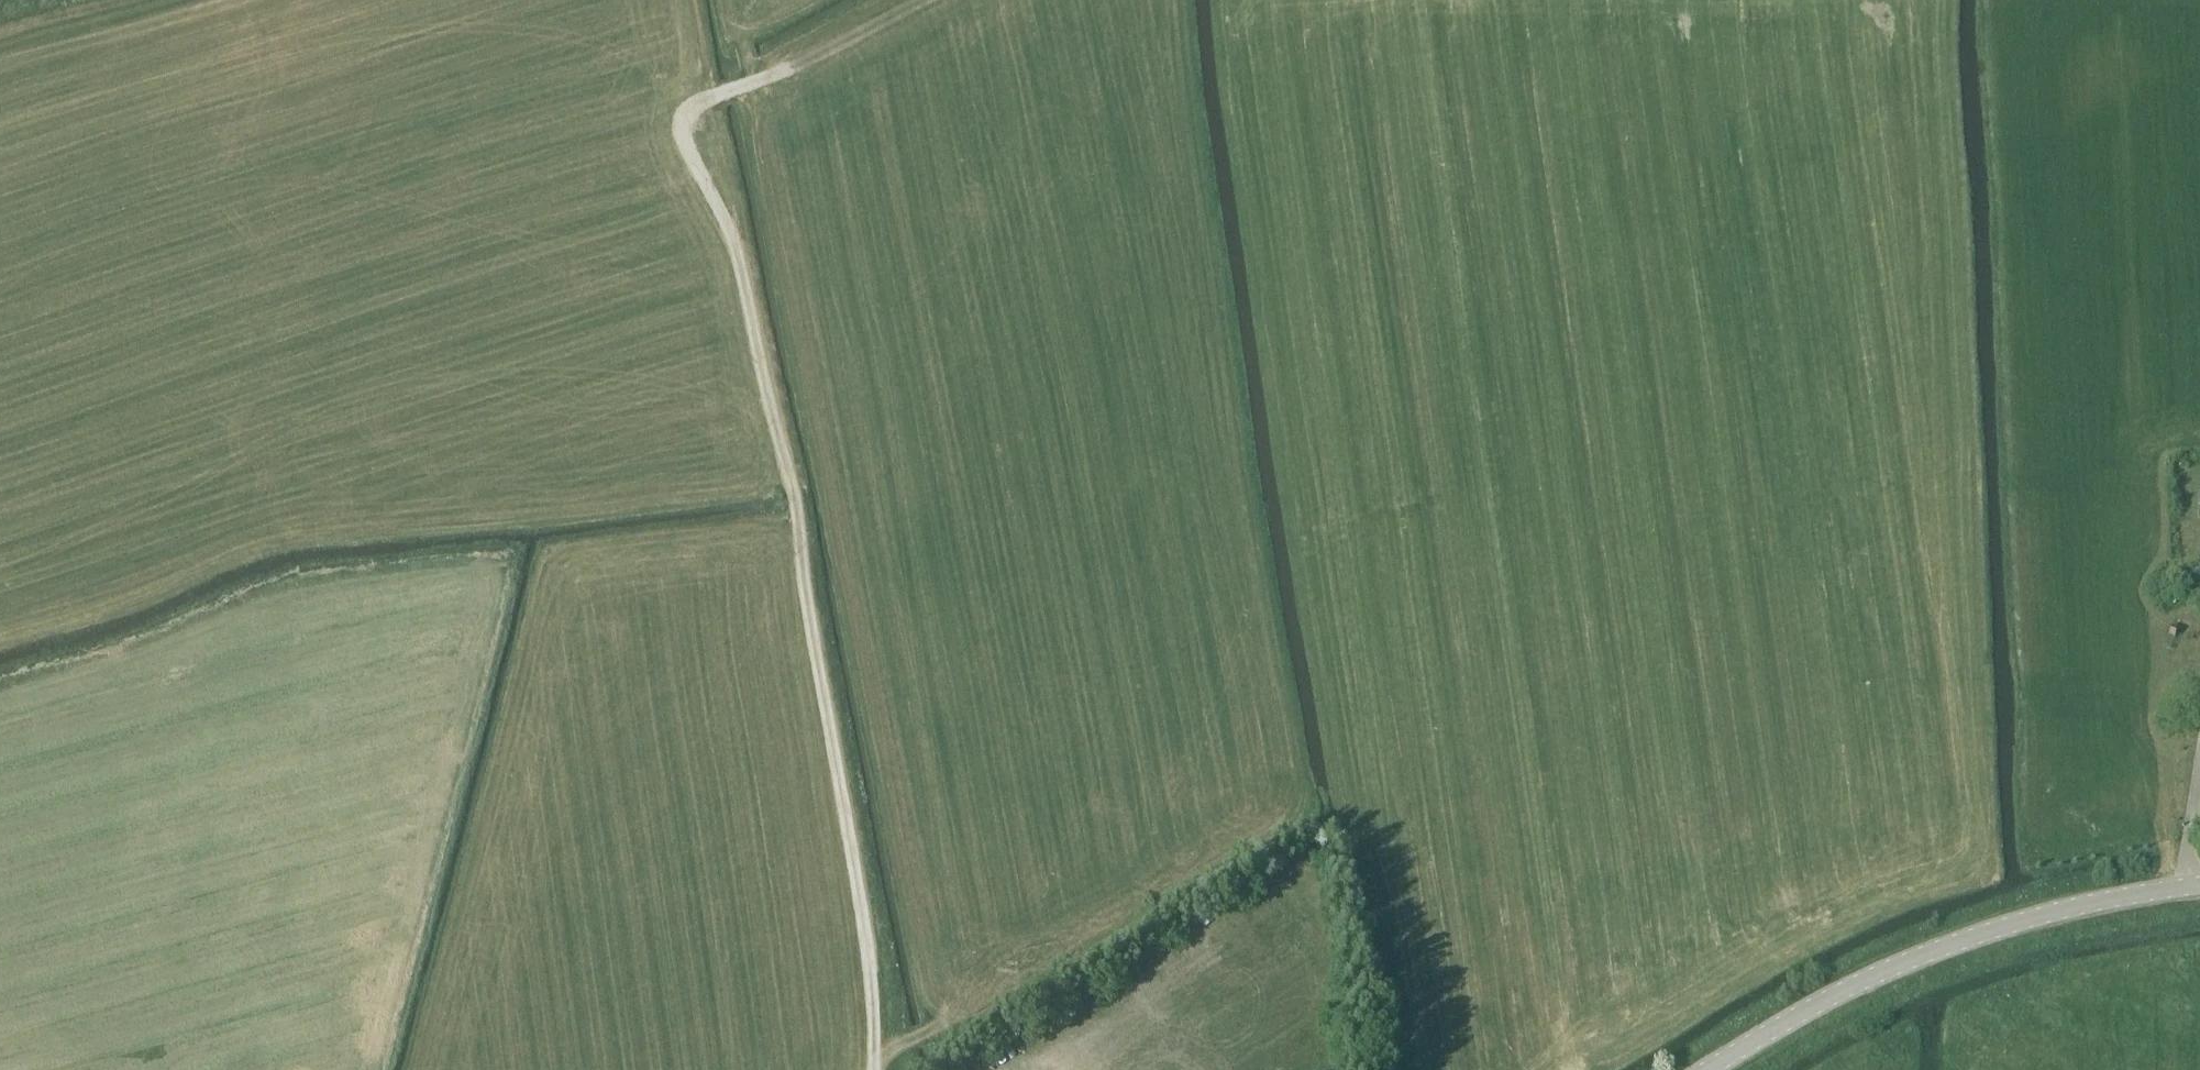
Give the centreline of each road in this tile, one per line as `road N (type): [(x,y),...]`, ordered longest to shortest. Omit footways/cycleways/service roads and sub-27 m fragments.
road 1 (track): [(694,0),(879,936),(884,1069)]
road 2 (tertiary): [(1707,1069),(1816,1003),(1948,945),(2049,912),(2199,885)]

